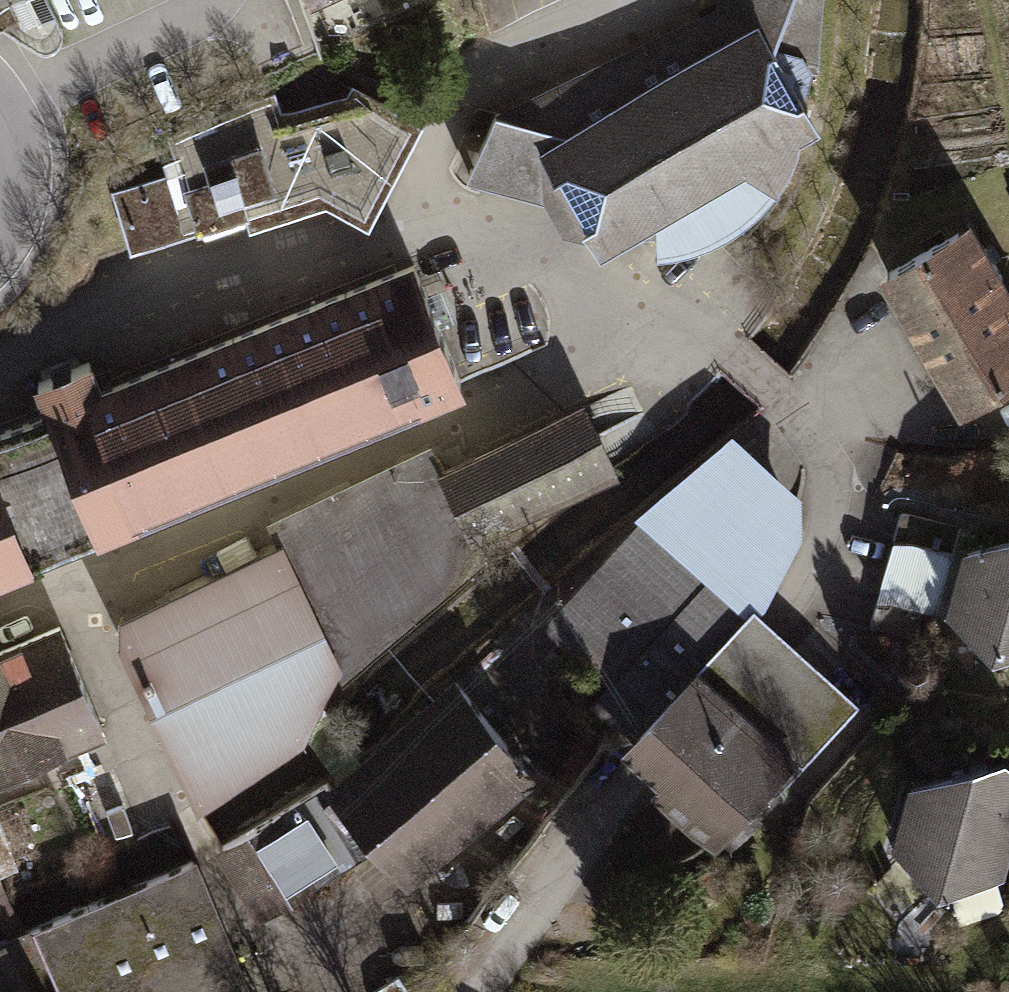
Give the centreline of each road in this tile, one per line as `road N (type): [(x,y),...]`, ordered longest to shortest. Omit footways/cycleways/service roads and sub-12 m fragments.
road 1 (residential): [(463,991),(510,936),(600,761),(771,581),(823,550),(821,438),(697,322)]
road 2 (residential): [(697,322),(432,230),(140,306),(0,360)]
road 3 (residential): [(59,581),(697,322)]
road 4 (residential): [(59,581),(271,991)]

